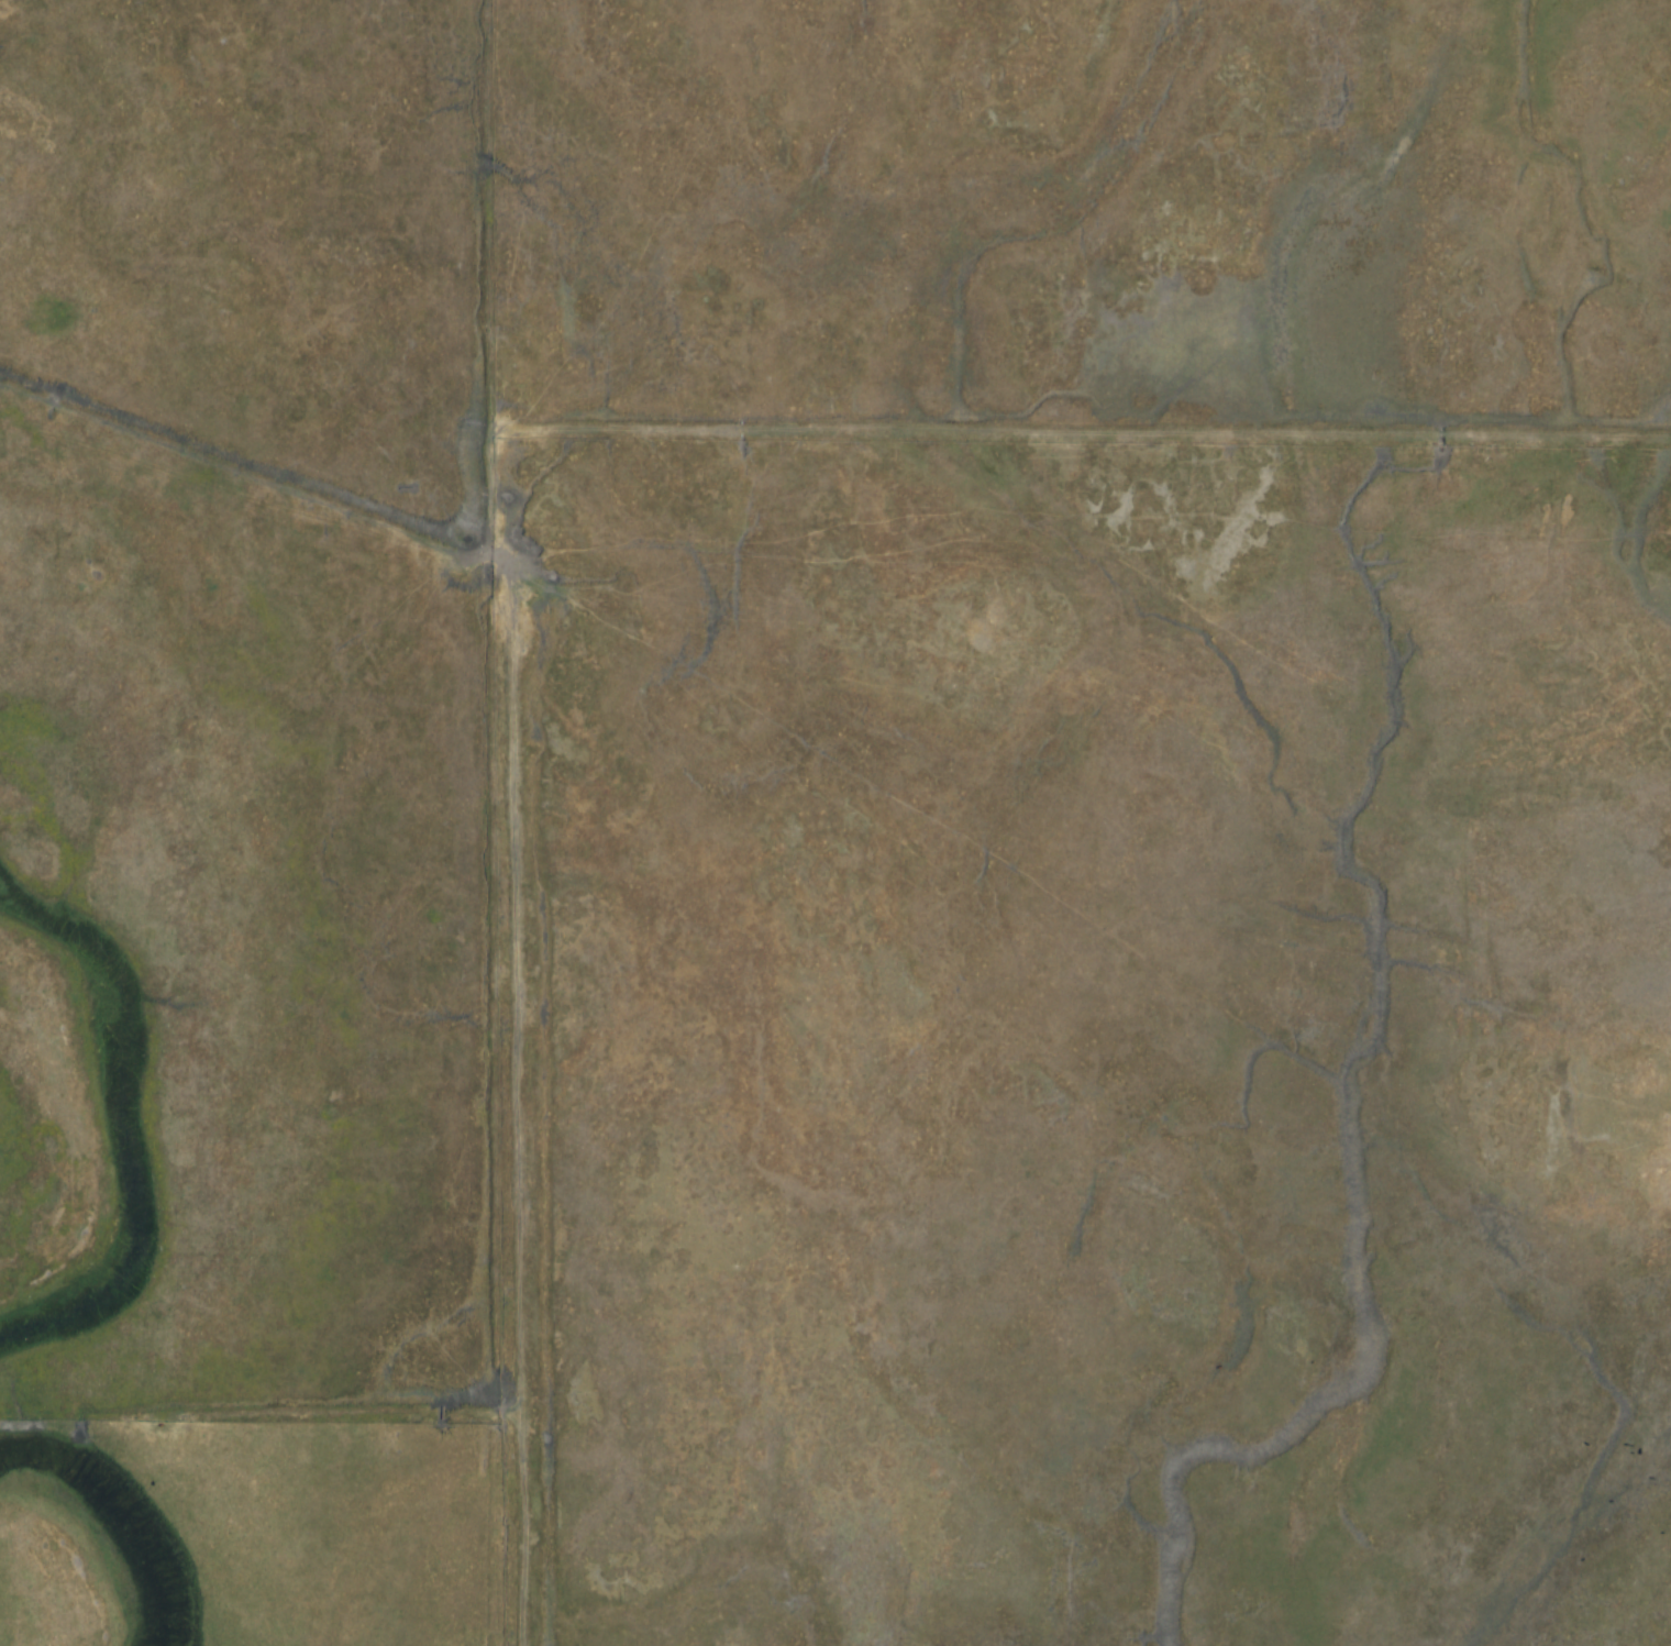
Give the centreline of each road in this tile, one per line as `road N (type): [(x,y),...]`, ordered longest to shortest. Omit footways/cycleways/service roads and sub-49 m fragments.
road 1 (track): [(1670,439),(510,430)]

